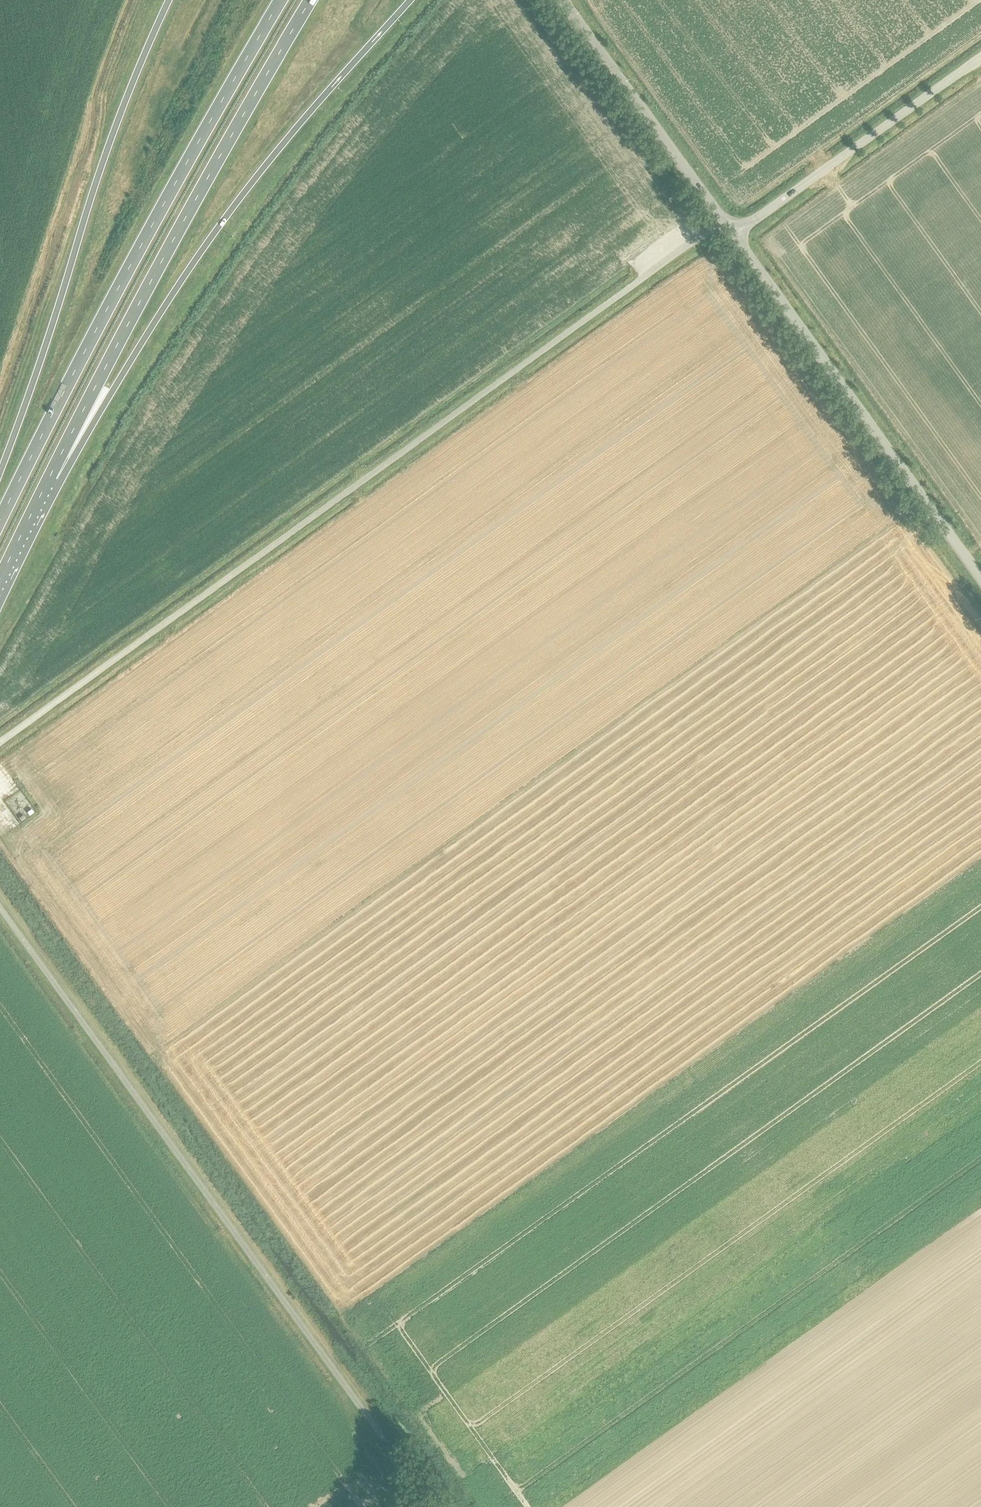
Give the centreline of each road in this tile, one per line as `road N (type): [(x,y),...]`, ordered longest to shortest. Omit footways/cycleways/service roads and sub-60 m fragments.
road 1 (unclassified): [(0,741),(705,229),(725,226)]
road 2 (unclassified): [(385,1506),(393,1490),(380,1445),(0,909)]
road 3 (trunk): [(51,475),(276,153),(407,0)]
road 4 (trunk): [(282,0),(107,308),(0,520)]
road 5 (trunk): [(51,475),(165,254),(312,0)]
road 6 (trunk): [(168,0),(97,180),(0,473)]
road 7 (tertiary): [(980,579),(725,226)]
road 8 (unclassified): [(725,226),(744,226),(980,56)]
road 9 (tertiary): [(725,226),(564,0)]

